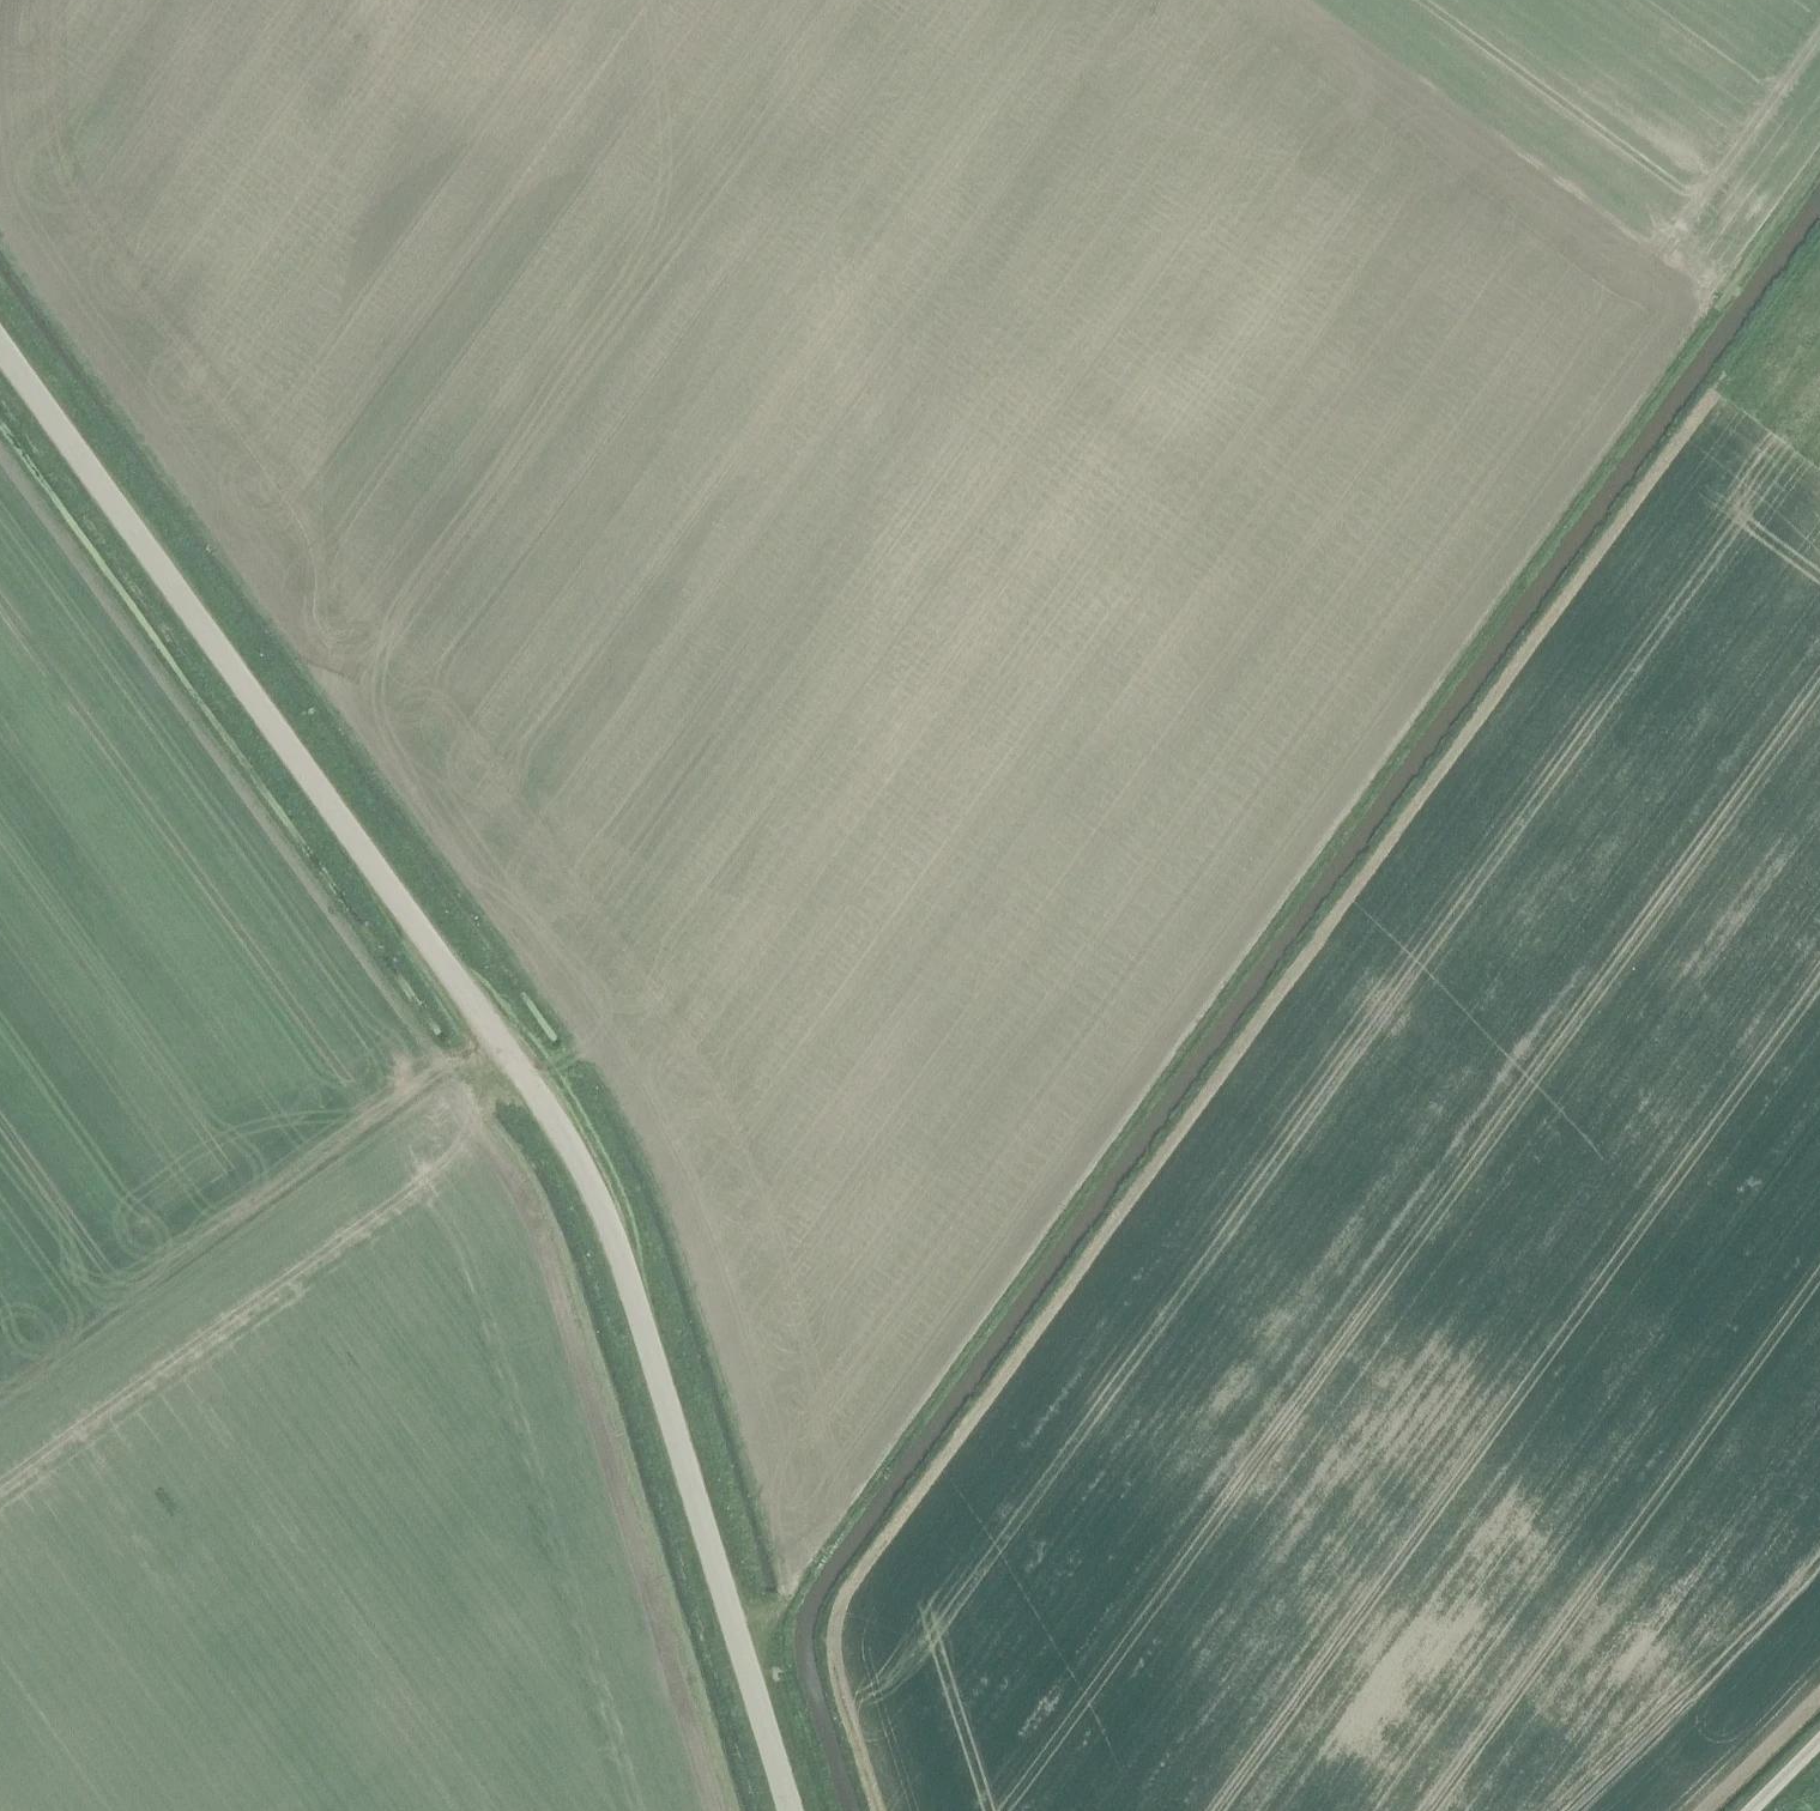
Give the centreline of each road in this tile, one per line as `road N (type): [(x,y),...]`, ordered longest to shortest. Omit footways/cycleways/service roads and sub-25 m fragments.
road 1 (tertiary): [(785,1810),(605,1235),(532,1092),(0,356)]

